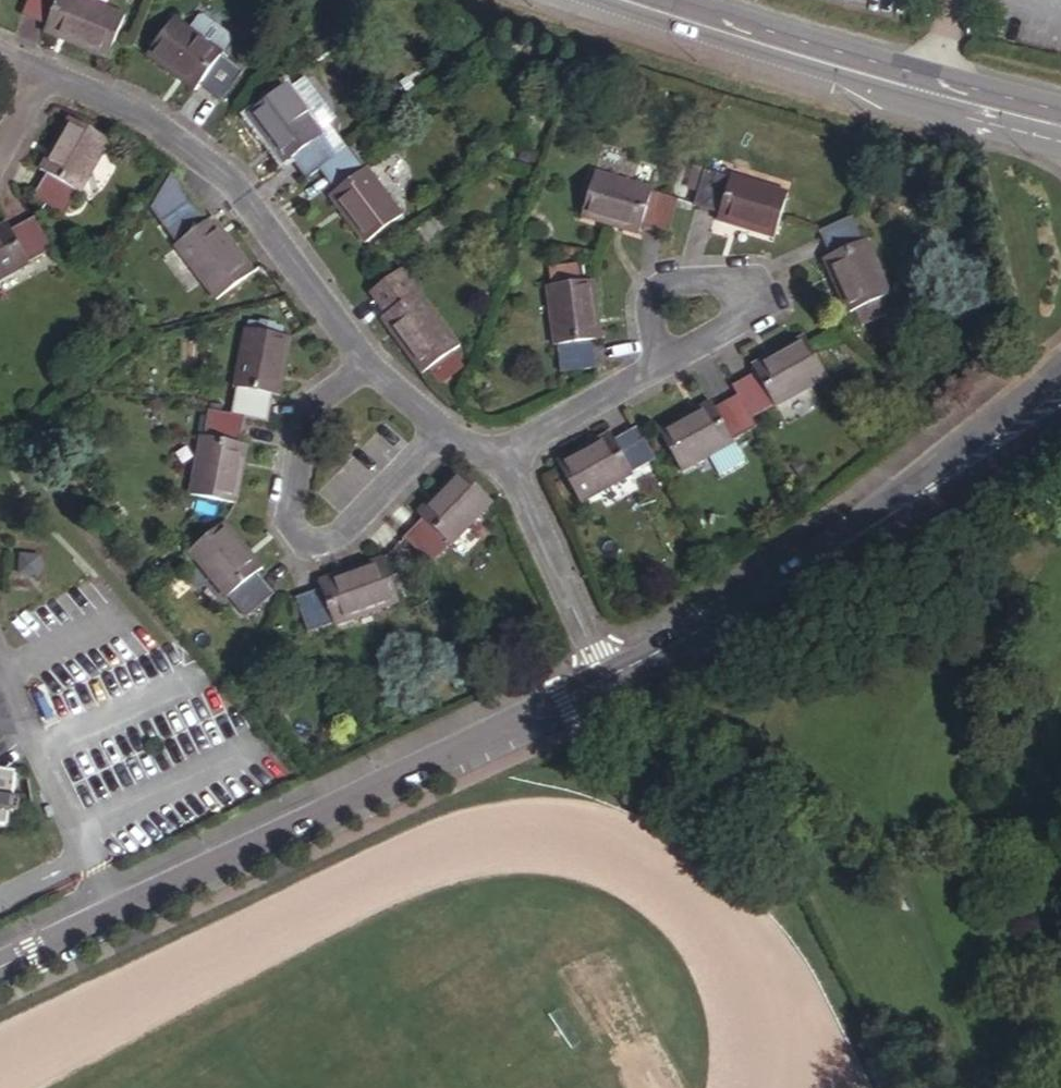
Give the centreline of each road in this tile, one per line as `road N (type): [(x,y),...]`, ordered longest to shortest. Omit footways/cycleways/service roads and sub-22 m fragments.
road 1 (residential): [(610,682),(0,968)]
road 2 (residential): [(1043,410),(718,624),(610,682)]
road 3 (residential): [(355,364),(212,175),(135,118),(29,71)]
road 4 (tertiary): [(1032,118),(632,0)]
road 5 (residential): [(355,364),(294,413),(280,526),(301,561),(427,435)]
road 6 (residential): [(610,682),(510,481),(482,461)]
road 7 (residential): [(654,367),(749,317),(730,271),(655,286),(642,301)]
road 8 (residential): [(482,461),(654,367)]

